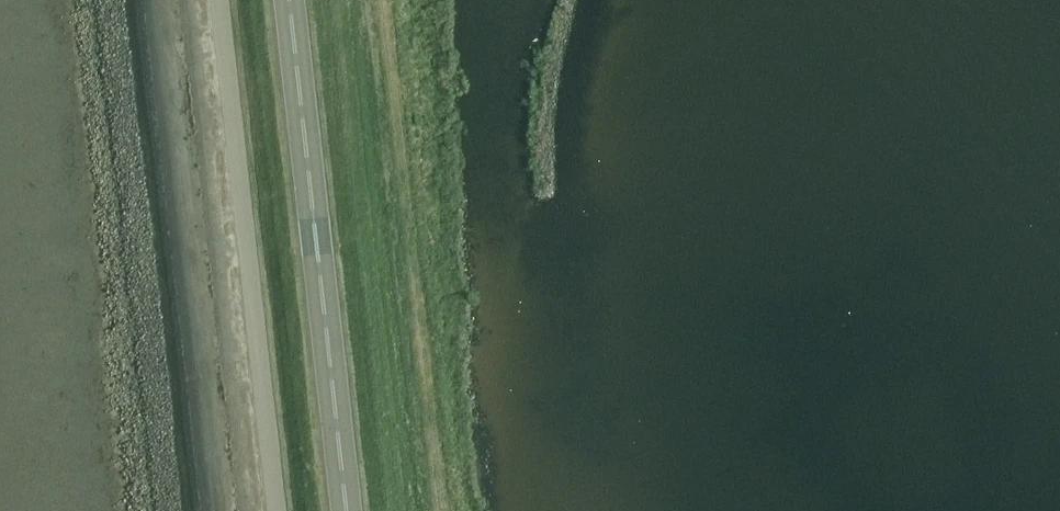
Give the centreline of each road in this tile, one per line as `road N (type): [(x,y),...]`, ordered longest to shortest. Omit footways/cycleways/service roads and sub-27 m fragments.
road 1 (unclassified): [(275,510),(217,0)]
road 2 (trunk): [(343,510),(286,0)]

